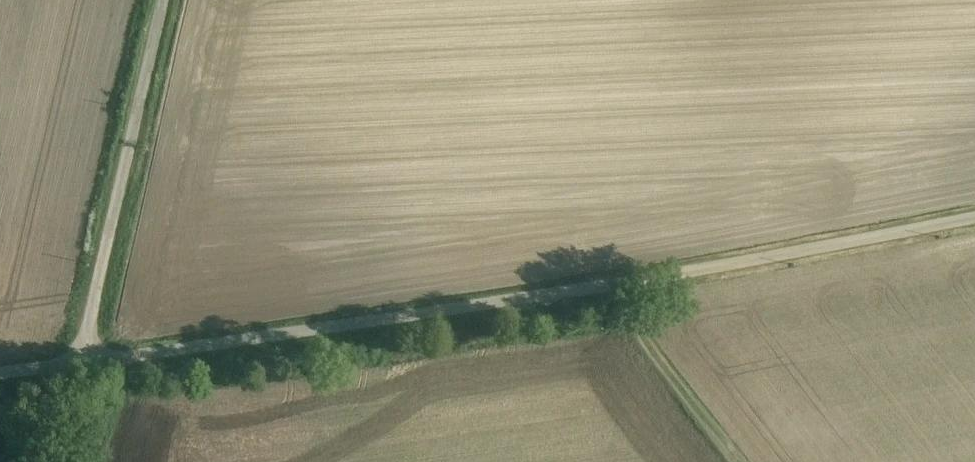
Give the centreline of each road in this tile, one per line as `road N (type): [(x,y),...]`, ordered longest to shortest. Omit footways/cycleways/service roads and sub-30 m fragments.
road 1 (unclassified): [(79,362),(687,271),(974,217)]
road 2 (unclassified): [(79,362),(164,0)]
road 3 (track): [(632,280),(630,317),(741,461)]

